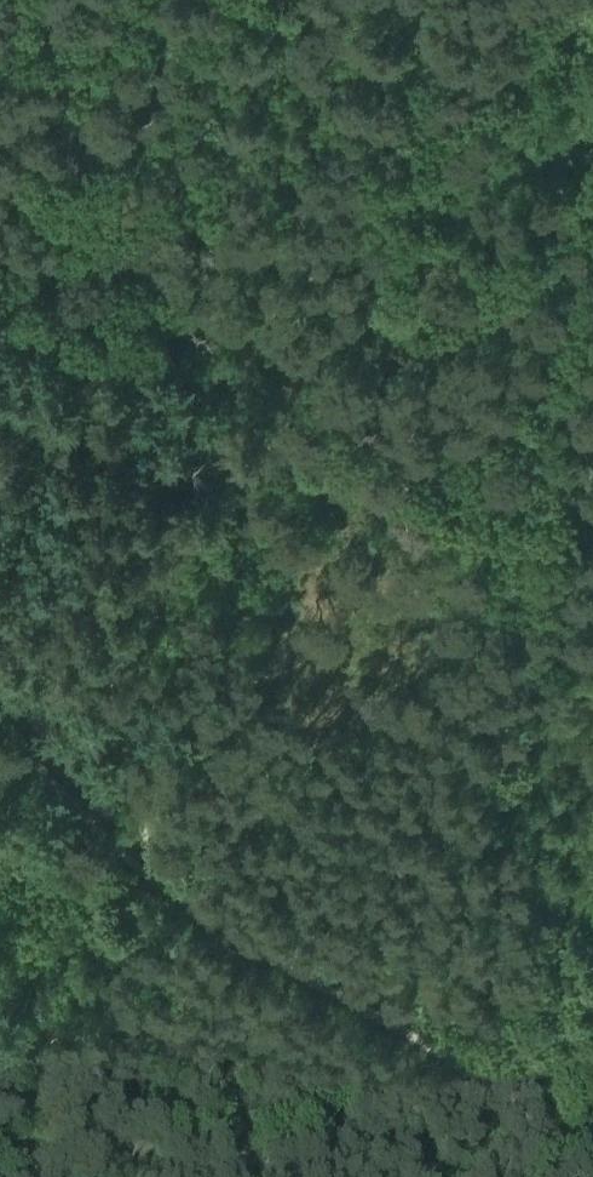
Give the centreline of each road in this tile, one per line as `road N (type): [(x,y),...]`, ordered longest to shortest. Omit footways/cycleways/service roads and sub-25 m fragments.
road 1 (track): [(0,673),(66,757),(178,872),(254,925),(430,1025),(490,1070),(589,1176)]

